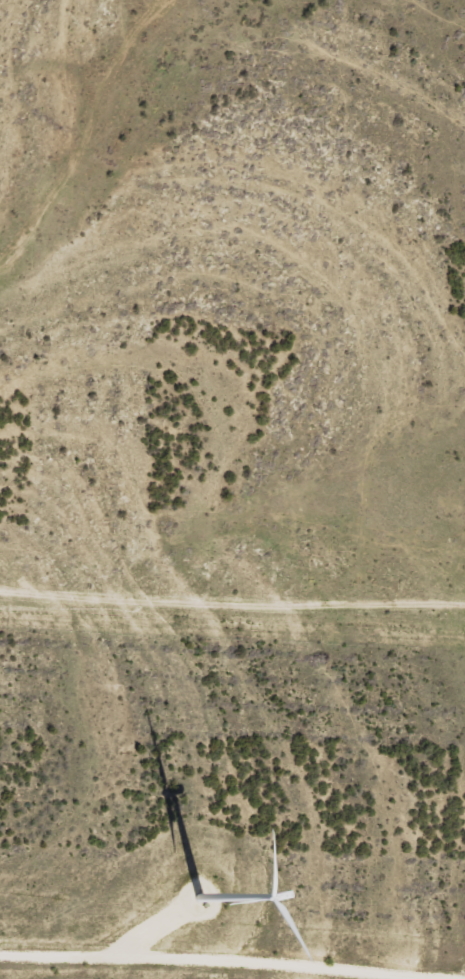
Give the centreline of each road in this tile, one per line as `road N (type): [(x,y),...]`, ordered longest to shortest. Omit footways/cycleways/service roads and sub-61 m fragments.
road 1 (track): [(464,630),(0,615)]

